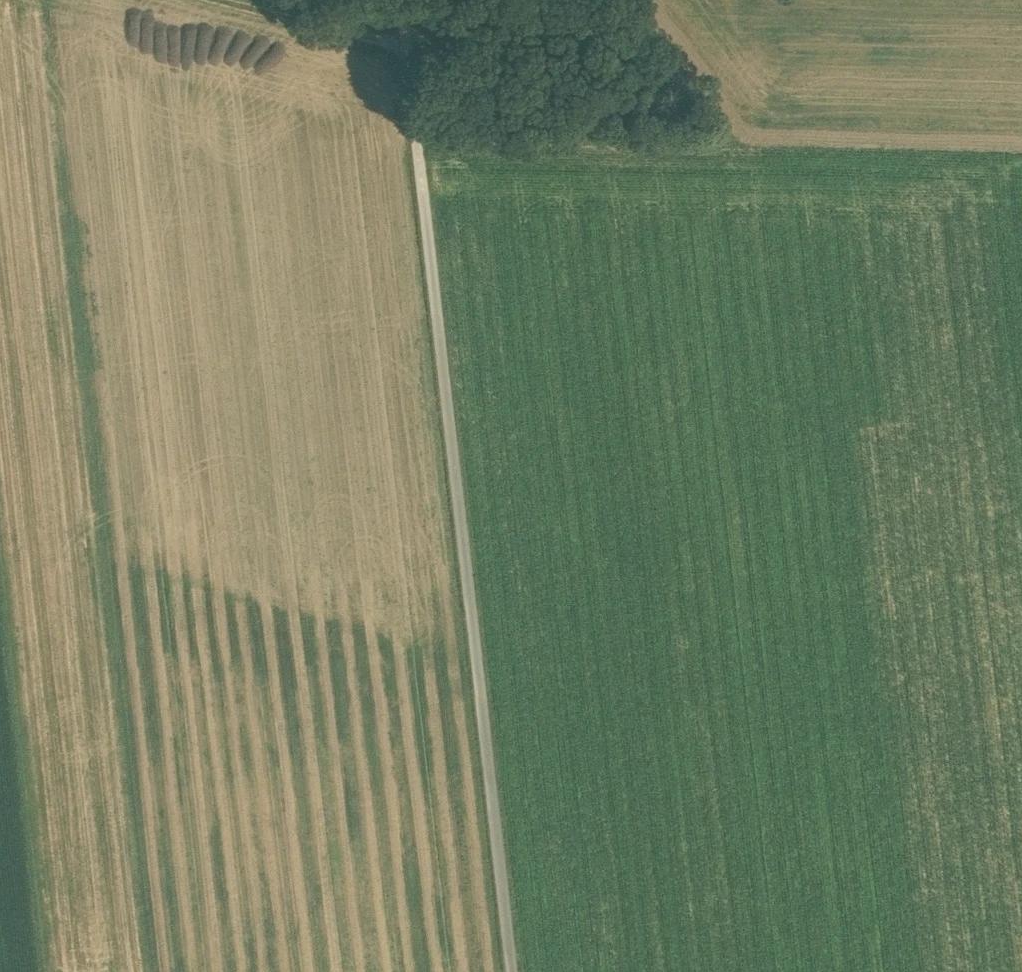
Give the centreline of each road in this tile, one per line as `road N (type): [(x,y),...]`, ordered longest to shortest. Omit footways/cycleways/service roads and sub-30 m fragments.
road 1 (track): [(512,971),(401,0)]
road 2 (track): [(210,0),(407,45)]

